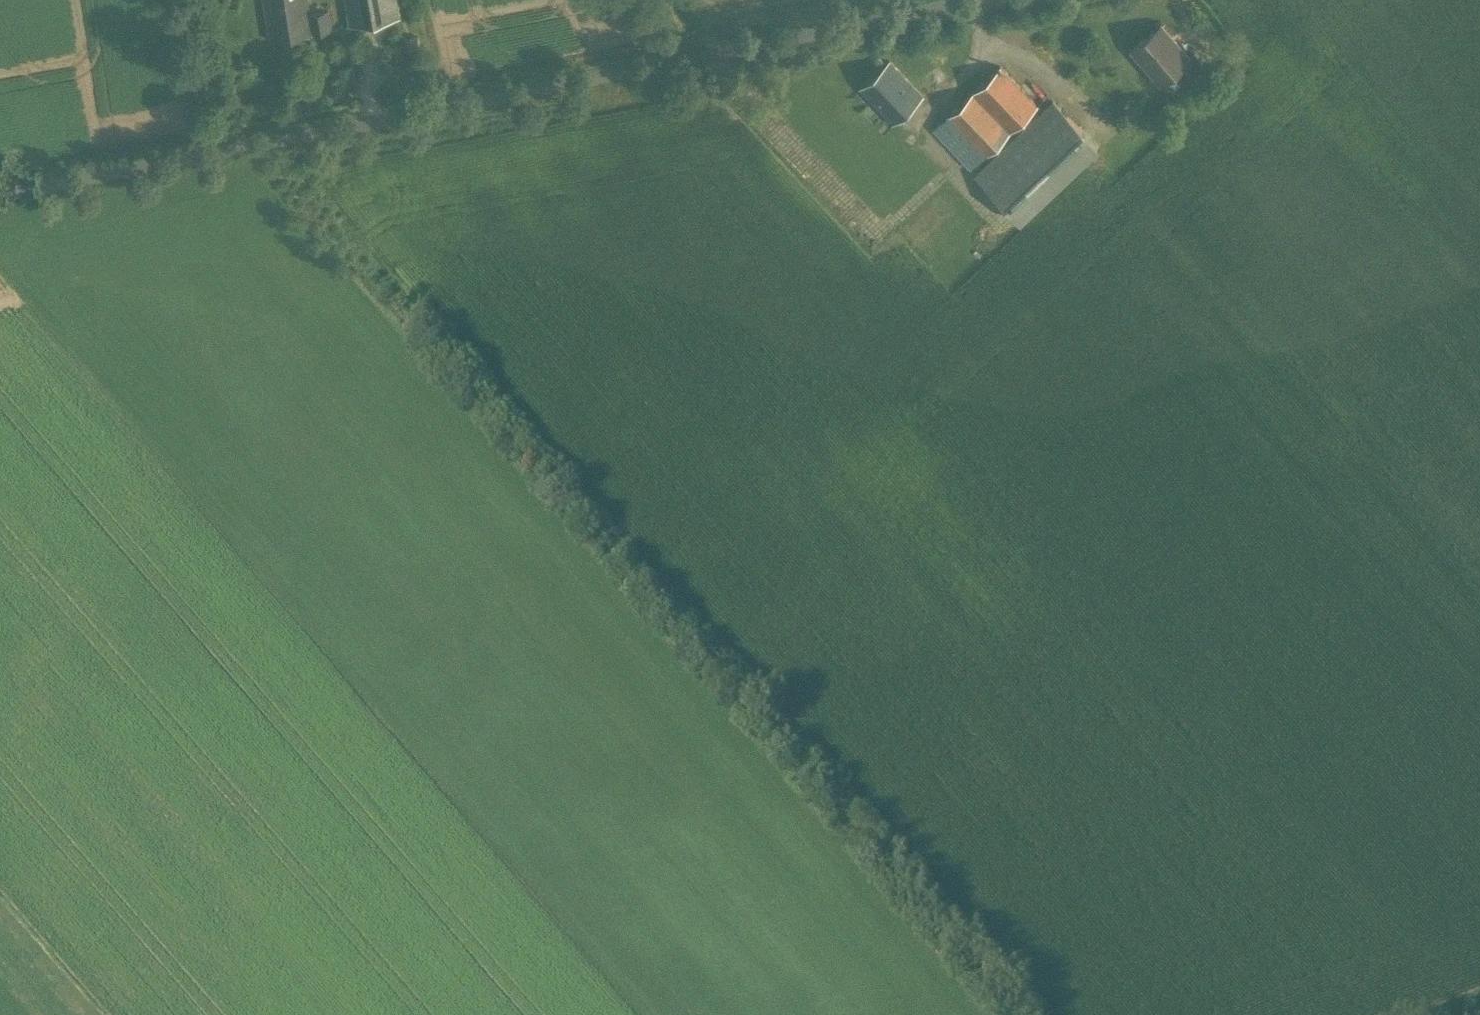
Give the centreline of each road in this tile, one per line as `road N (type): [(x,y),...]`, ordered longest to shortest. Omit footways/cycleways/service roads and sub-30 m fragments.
road 1 (unclassified): [(0,199),(987,0)]

